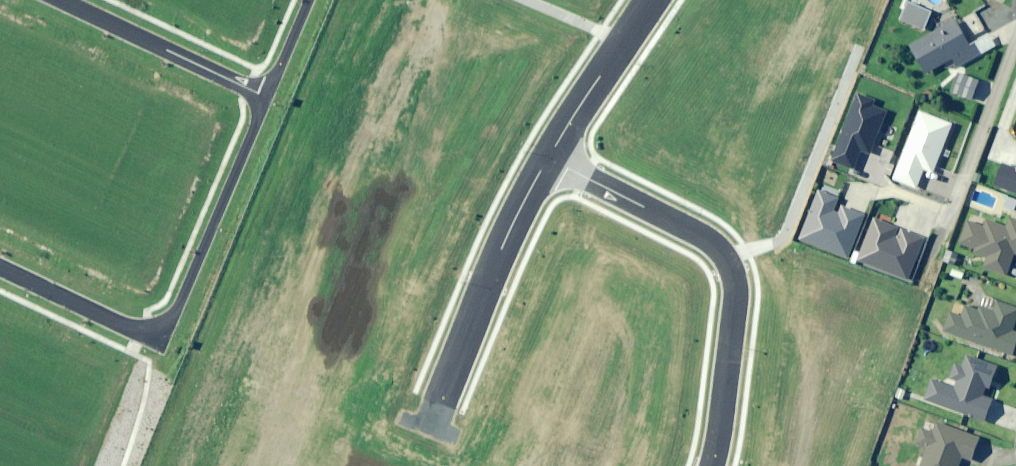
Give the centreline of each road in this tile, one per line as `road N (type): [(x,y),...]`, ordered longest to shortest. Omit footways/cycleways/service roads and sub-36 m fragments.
road 1 (residential): [(268,98),(166,323),(128,327),(0,267)]
road 2 (residential): [(712,465),(734,313),(730,266),(703,235),(548,159)]
road 3 (residential): [(548,159),(439,403)]
road 4 (residential): [(268,98),(61,0)]
road 5 (residential): [(653,0),(548,159)]

